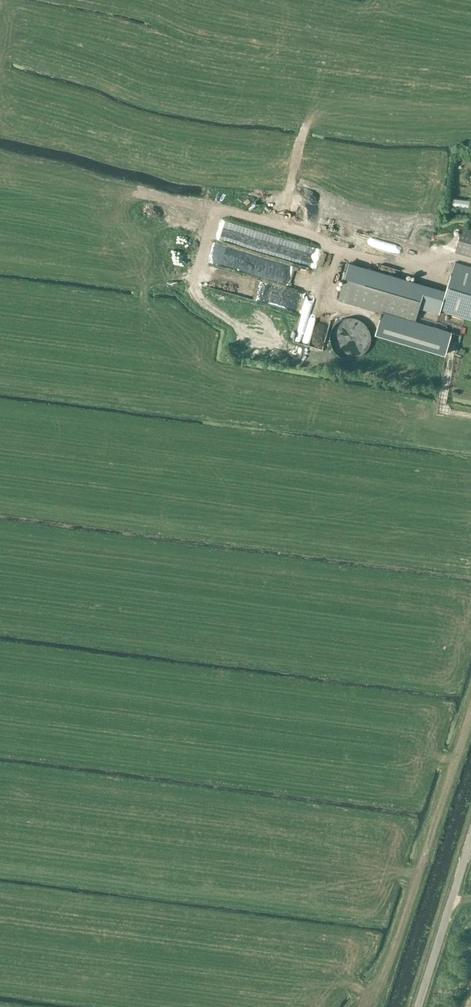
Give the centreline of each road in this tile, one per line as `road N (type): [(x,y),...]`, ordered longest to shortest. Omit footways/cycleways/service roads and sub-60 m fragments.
road 1 (track): [(358,1006),(394,948),(470,710)]
road 2 (unclassified): [(417,1006),(470,836)]

